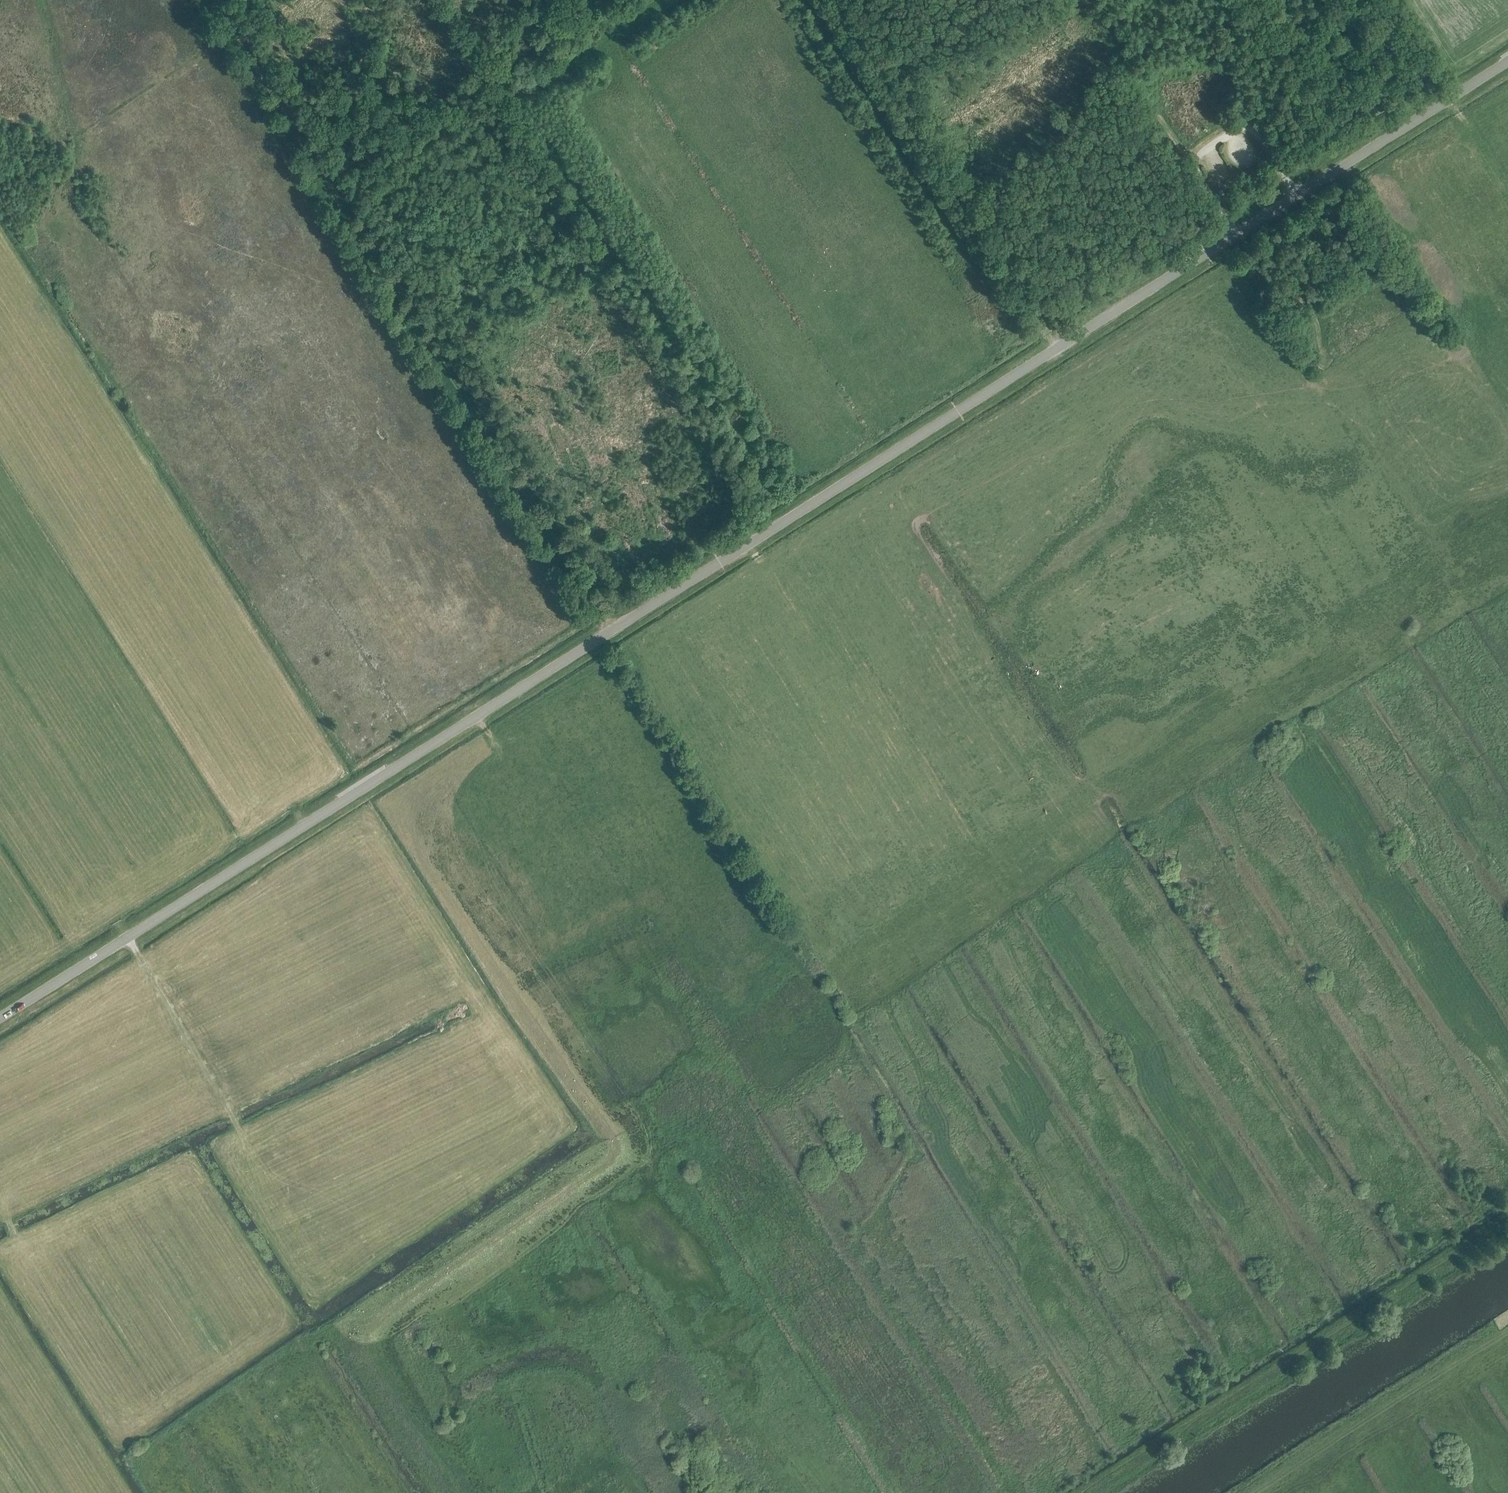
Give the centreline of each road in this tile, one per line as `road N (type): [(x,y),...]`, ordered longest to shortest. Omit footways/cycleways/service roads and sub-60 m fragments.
road 1 (unclassified): [(1507,61),(0,1017)]
road 2 (track): [(1507,1329),(1252,1492)]
road 3 (track): [(1345,306),(1317,316),(1236,234)]

